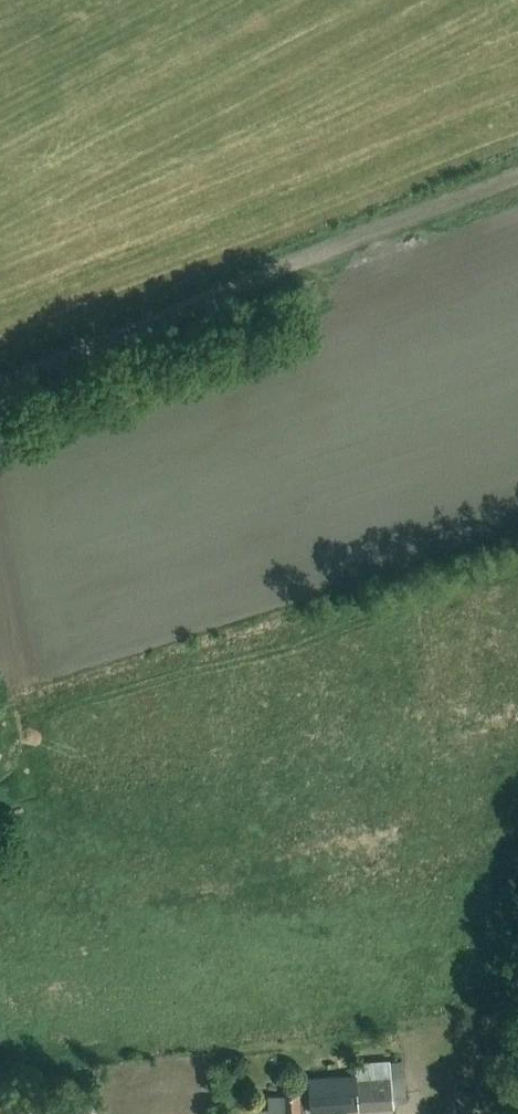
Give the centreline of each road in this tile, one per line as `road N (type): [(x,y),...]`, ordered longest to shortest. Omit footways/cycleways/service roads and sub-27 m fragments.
road 1 (track): [(0,384),(517,178)]

